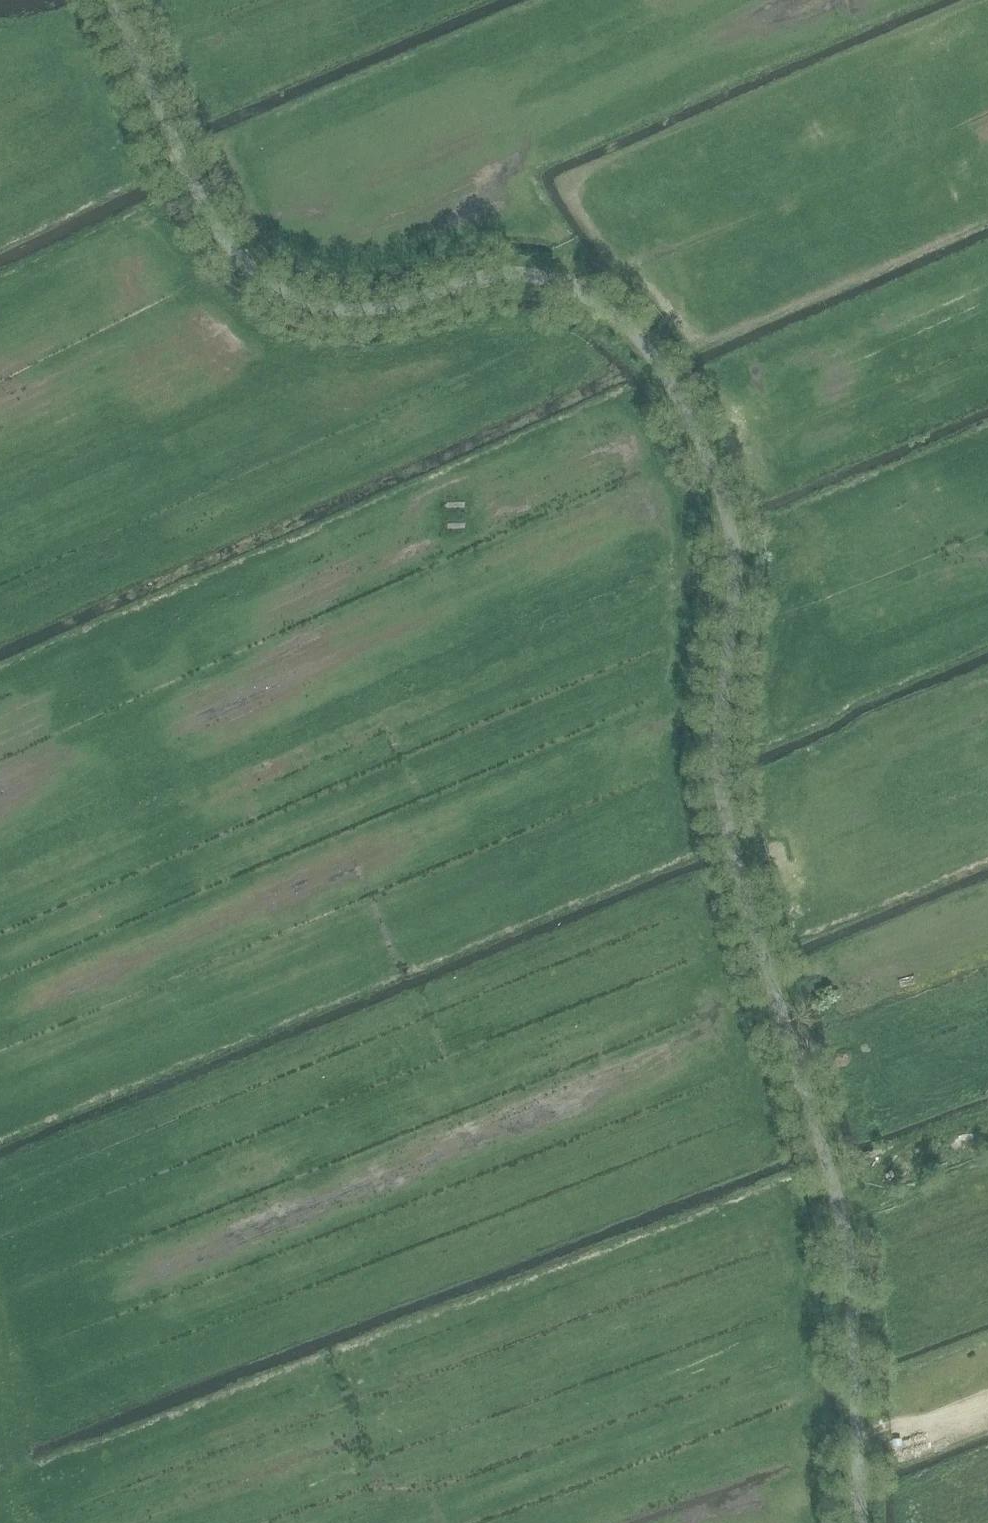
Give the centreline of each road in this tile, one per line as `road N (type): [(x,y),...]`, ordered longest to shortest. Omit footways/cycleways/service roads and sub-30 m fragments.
road 1 (unclassified): [(860,1522),(842,1223),(722,796),(734,559),(700,442),(627,327),(544,278),(499,273),(387,307),(336,310),(292,296),(252,270),(194,187),(113,0)]

